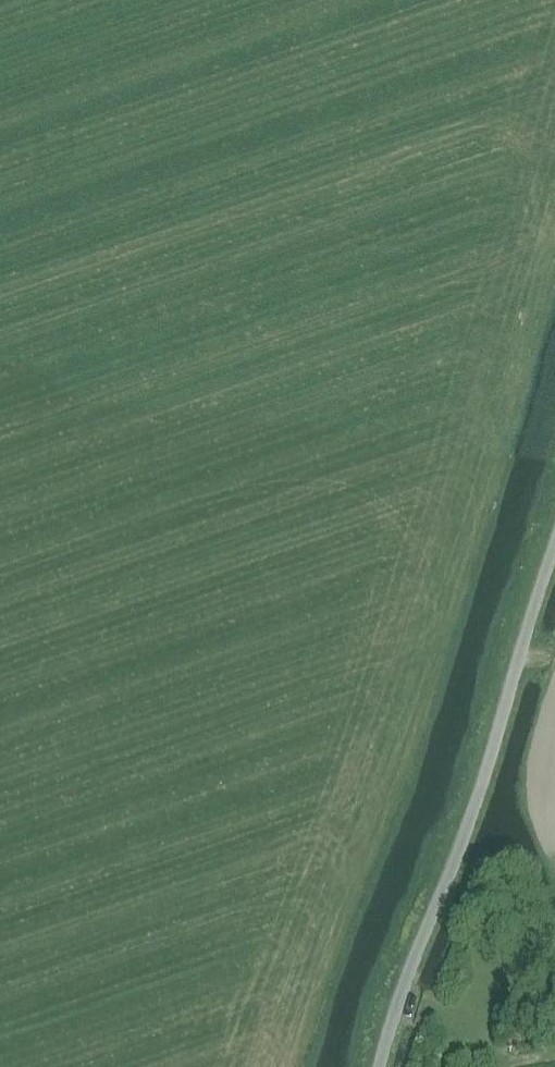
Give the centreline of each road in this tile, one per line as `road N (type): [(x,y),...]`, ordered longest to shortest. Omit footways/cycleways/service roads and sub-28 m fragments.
road 1 (unclassified): [(380,1066),(488,769),(554,545)]

